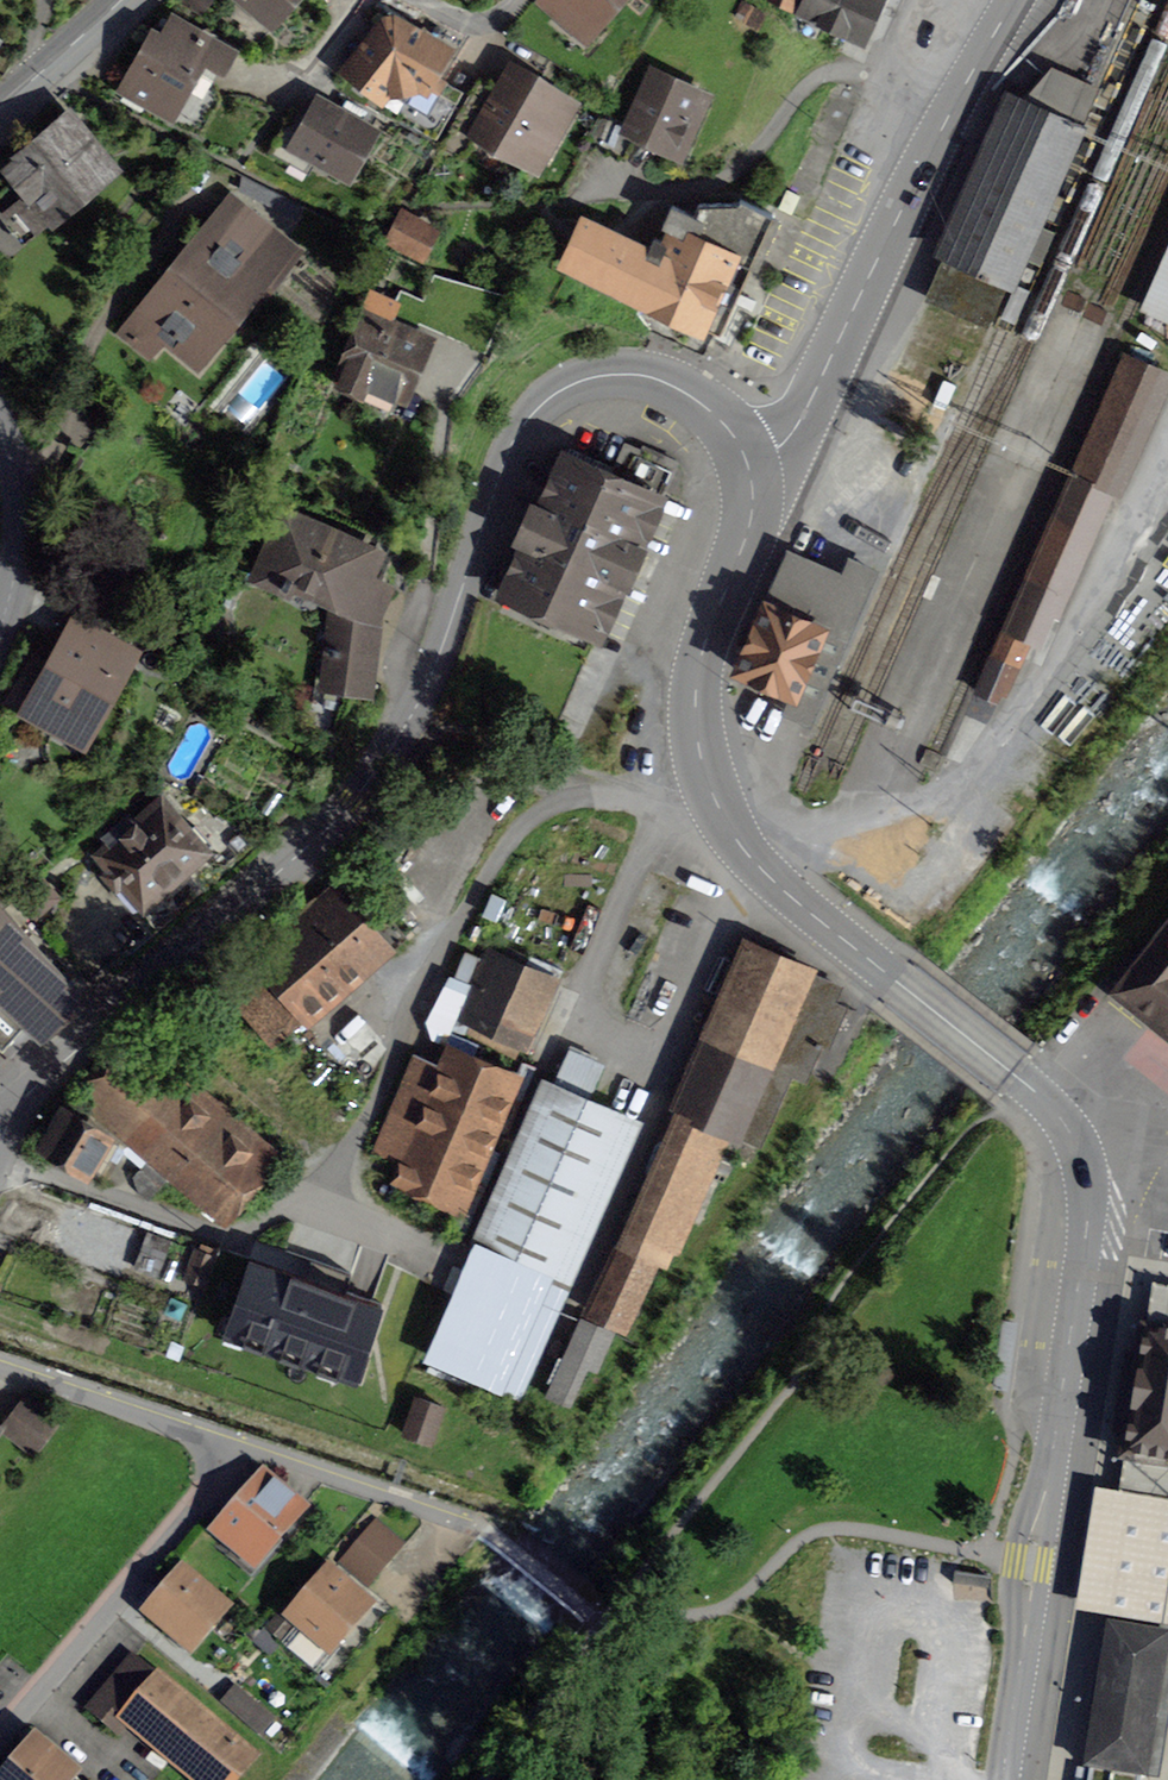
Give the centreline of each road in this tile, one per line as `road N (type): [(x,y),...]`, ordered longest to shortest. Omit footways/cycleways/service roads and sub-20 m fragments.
road 1 (residential): [(1003,1779),(1030,1561),(1085,1241),(1084,1159),(1045,1101),(778,882),(710,799),(692,701),(706,631),(746,519),(740,461)]
road 2 (residential): [(740,461),(714,413),(670,383),(616,376),(553,401),(523,440),(438,655),(338,819),(52,1071),(1,1138)]
road 3 (residential): [(0,1731),(239,1447),(0,1359)]
road 4 (unclassified): [(1013,0),(950,107),(790,431),(740,461)]
road 5 (residential): [(0,630),(18,519),(0,424)]
road 6 (tertiary): [(122,0),(0,113)]
road 7 (residential): [(518,0),(501,15),(474,23),(405,0)]

